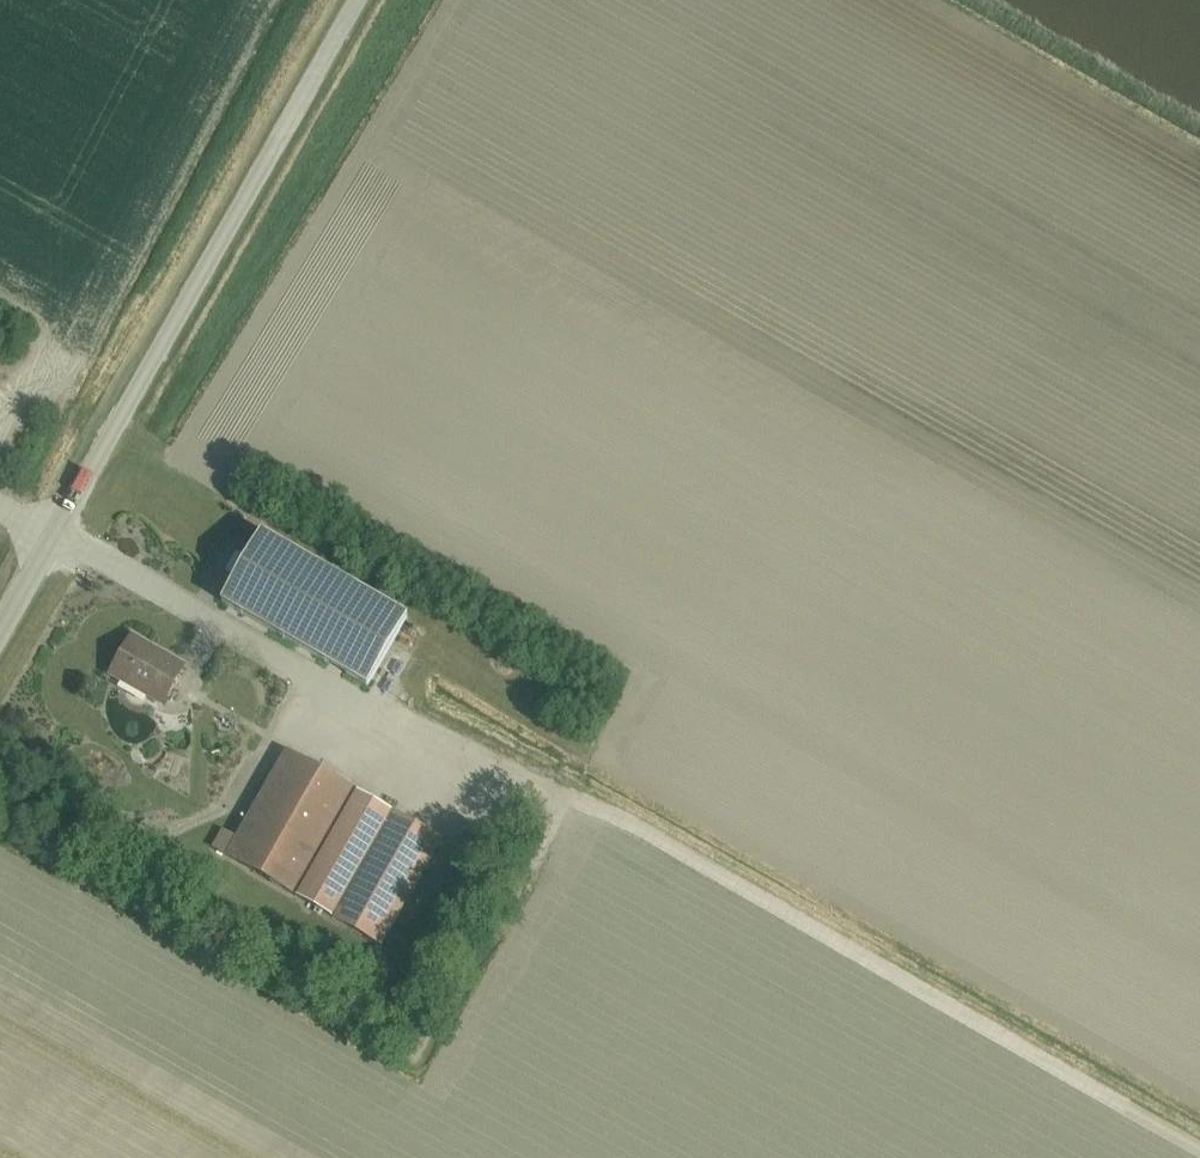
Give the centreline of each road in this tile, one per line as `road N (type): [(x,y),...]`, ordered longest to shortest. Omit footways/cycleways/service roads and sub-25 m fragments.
road 1 (unclassified): [(0,612),(355,0)]

